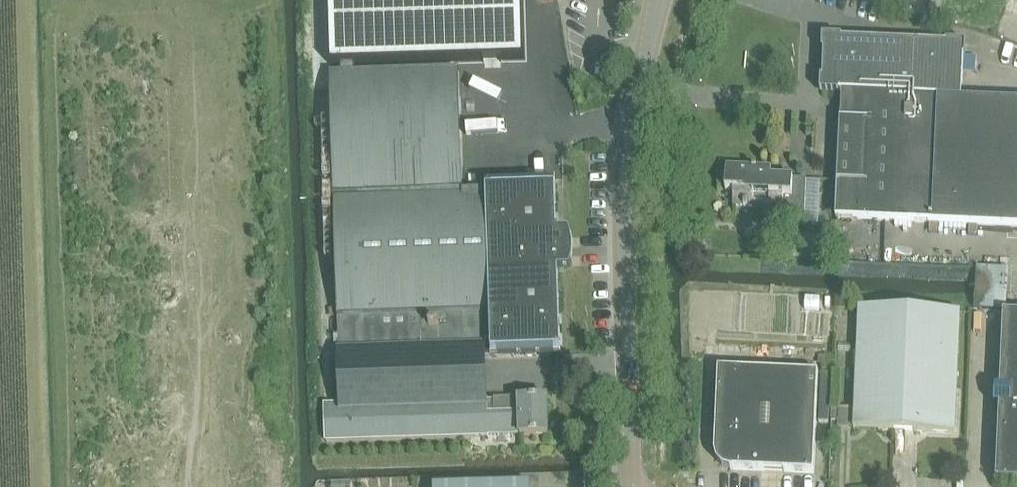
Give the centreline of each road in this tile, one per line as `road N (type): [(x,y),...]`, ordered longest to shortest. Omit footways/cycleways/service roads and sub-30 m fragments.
road 1 (unclassified): [(632,486),(624,212),(629,132),(660,0)]

